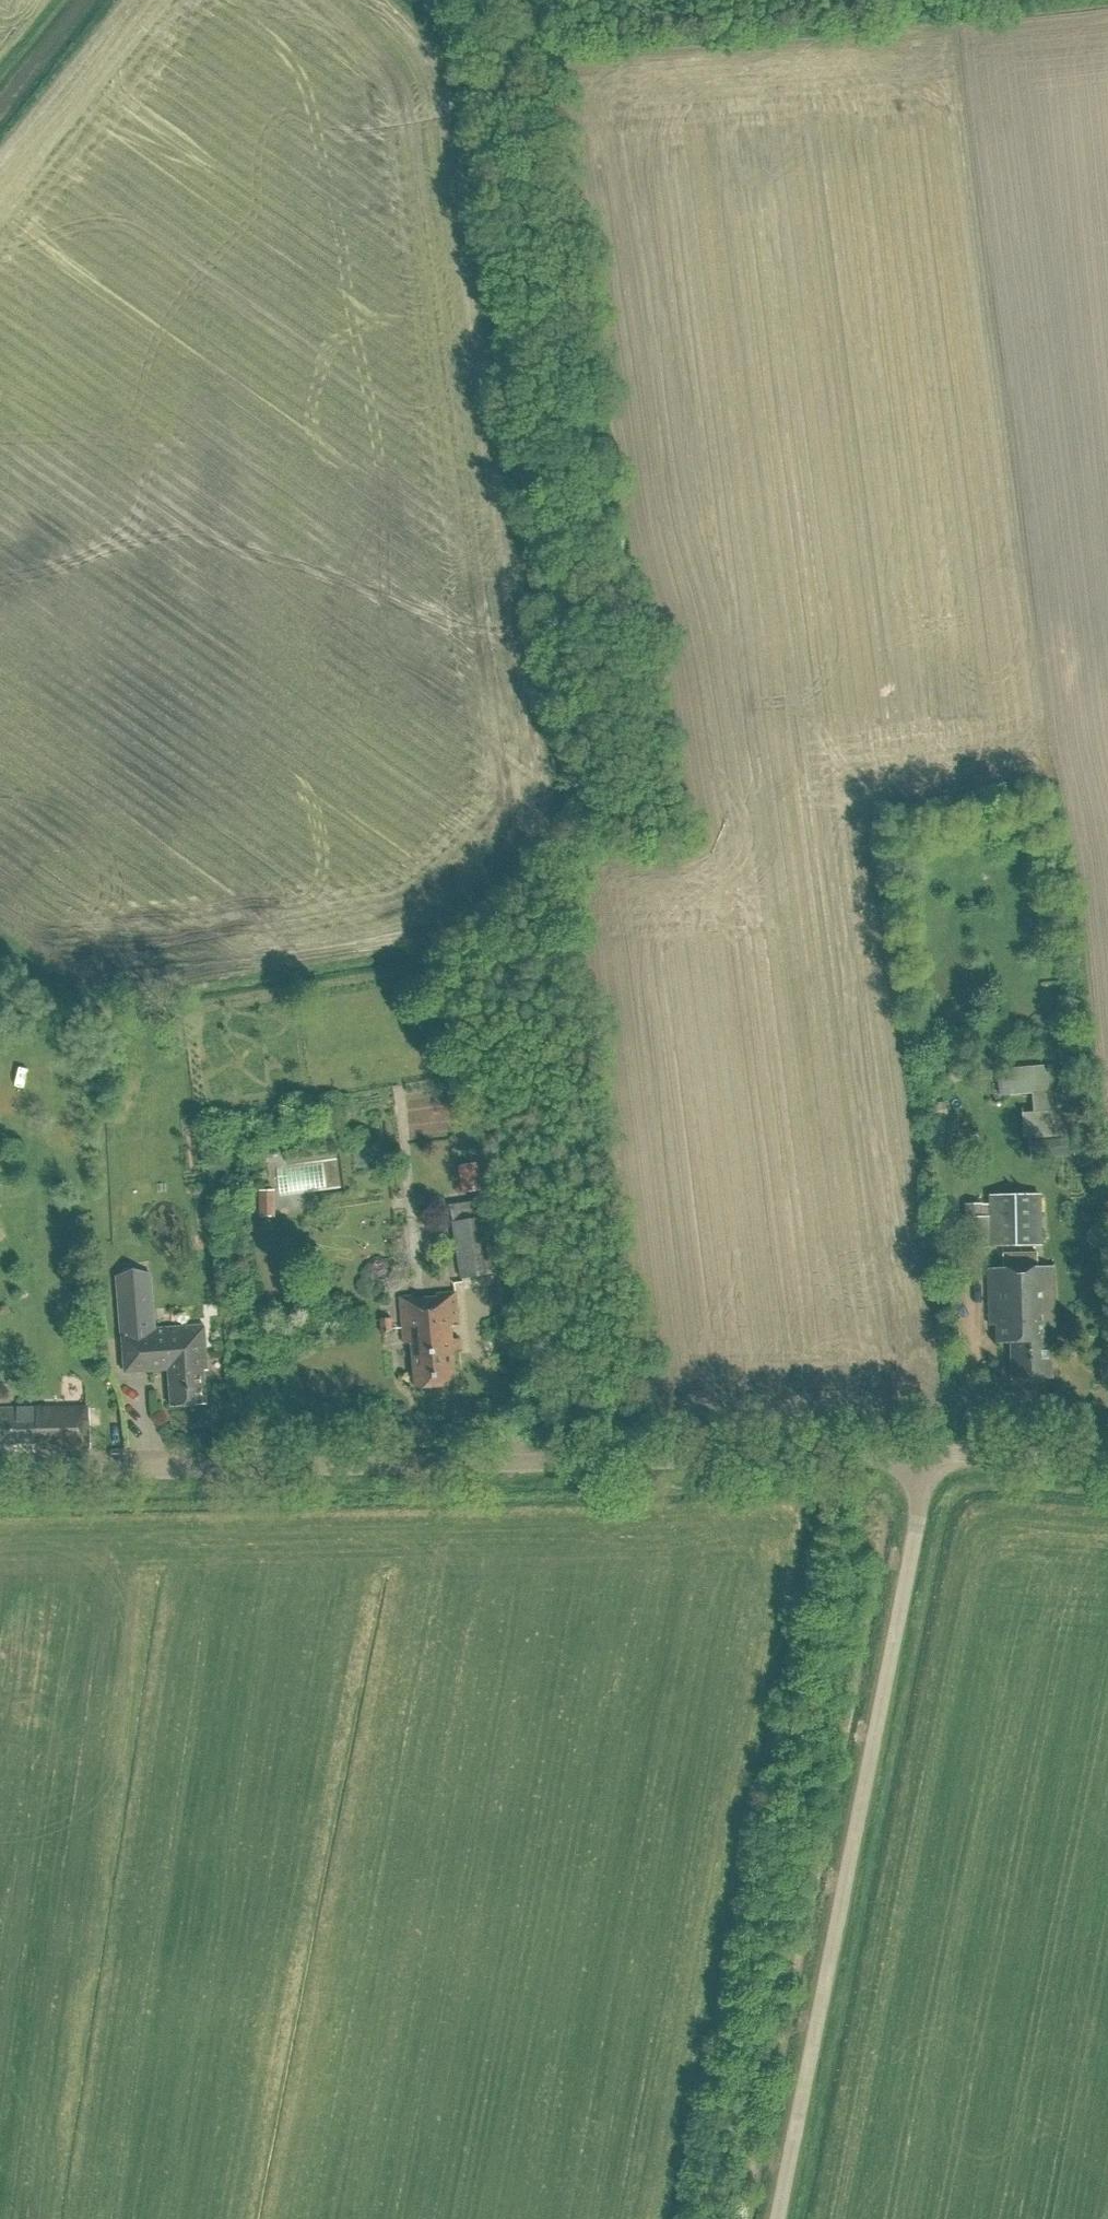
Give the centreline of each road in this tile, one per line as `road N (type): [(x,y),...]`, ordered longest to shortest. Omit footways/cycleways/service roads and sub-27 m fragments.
road 1 (tertiary): [(919,1454),(0,1473)]
road 2 (unclassified): [(777,2218),(915,1533),(919,1454)]
road 3 (tertiary): [(919,1454),(1107,1459)]

